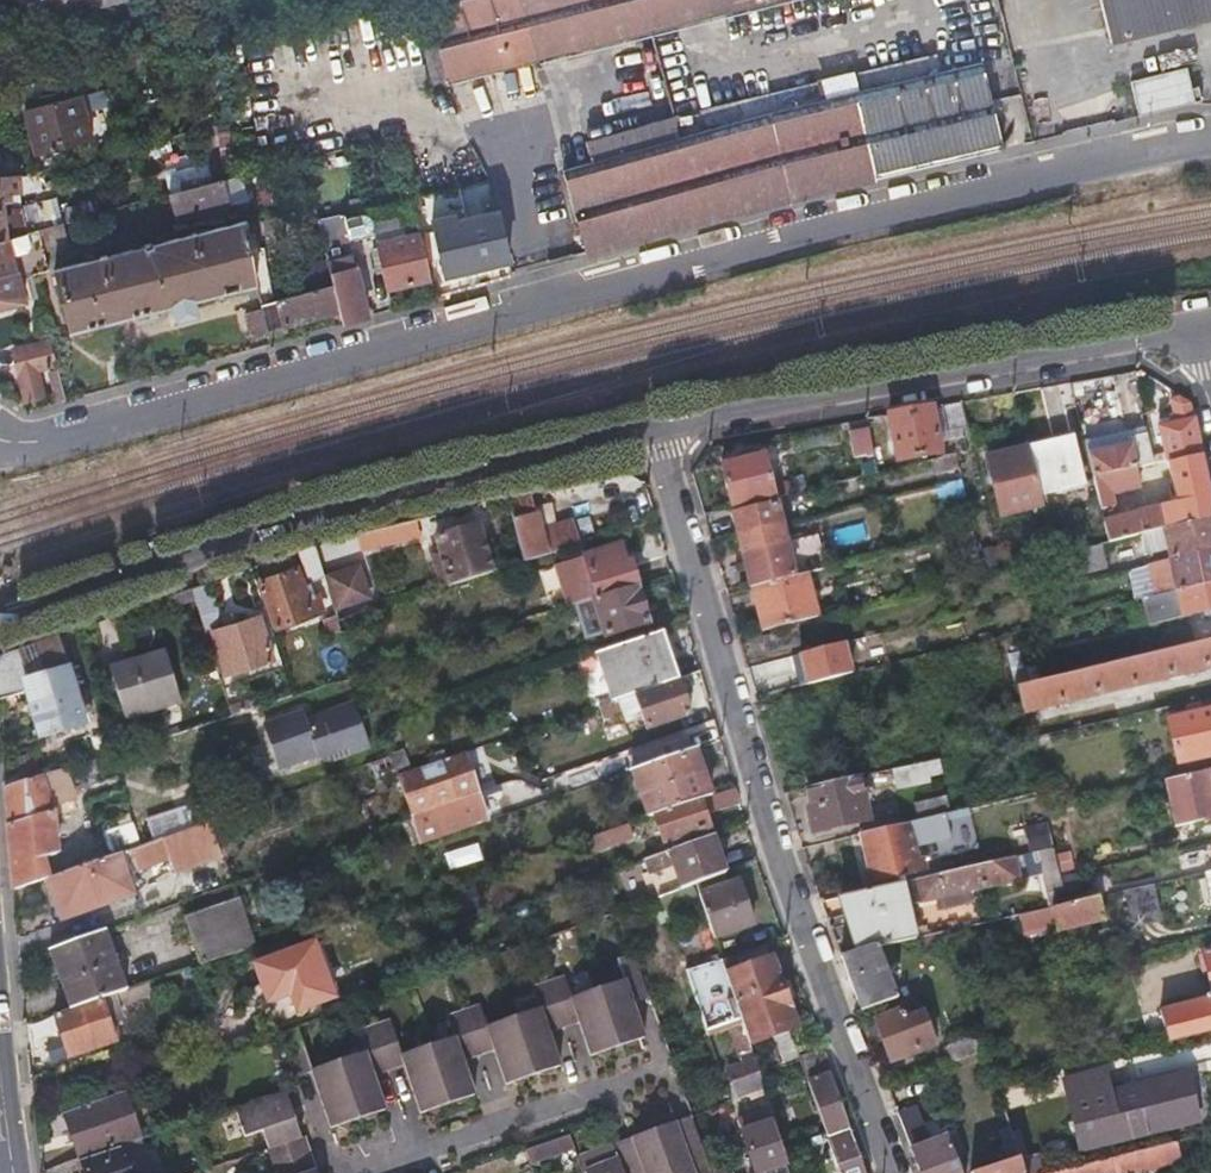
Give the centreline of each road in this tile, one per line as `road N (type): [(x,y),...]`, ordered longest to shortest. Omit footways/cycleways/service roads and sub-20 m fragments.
road 1 (unclassified): [(0,440),(51,441),(779,242),(1210,140)]
road 2 (residential): [(888,1172),(807,953),(650,428)]
road 3 (residential): [(650,428),(303,518),(0,618)]
road 4 (residential): [(1202,328),(650,428)]

